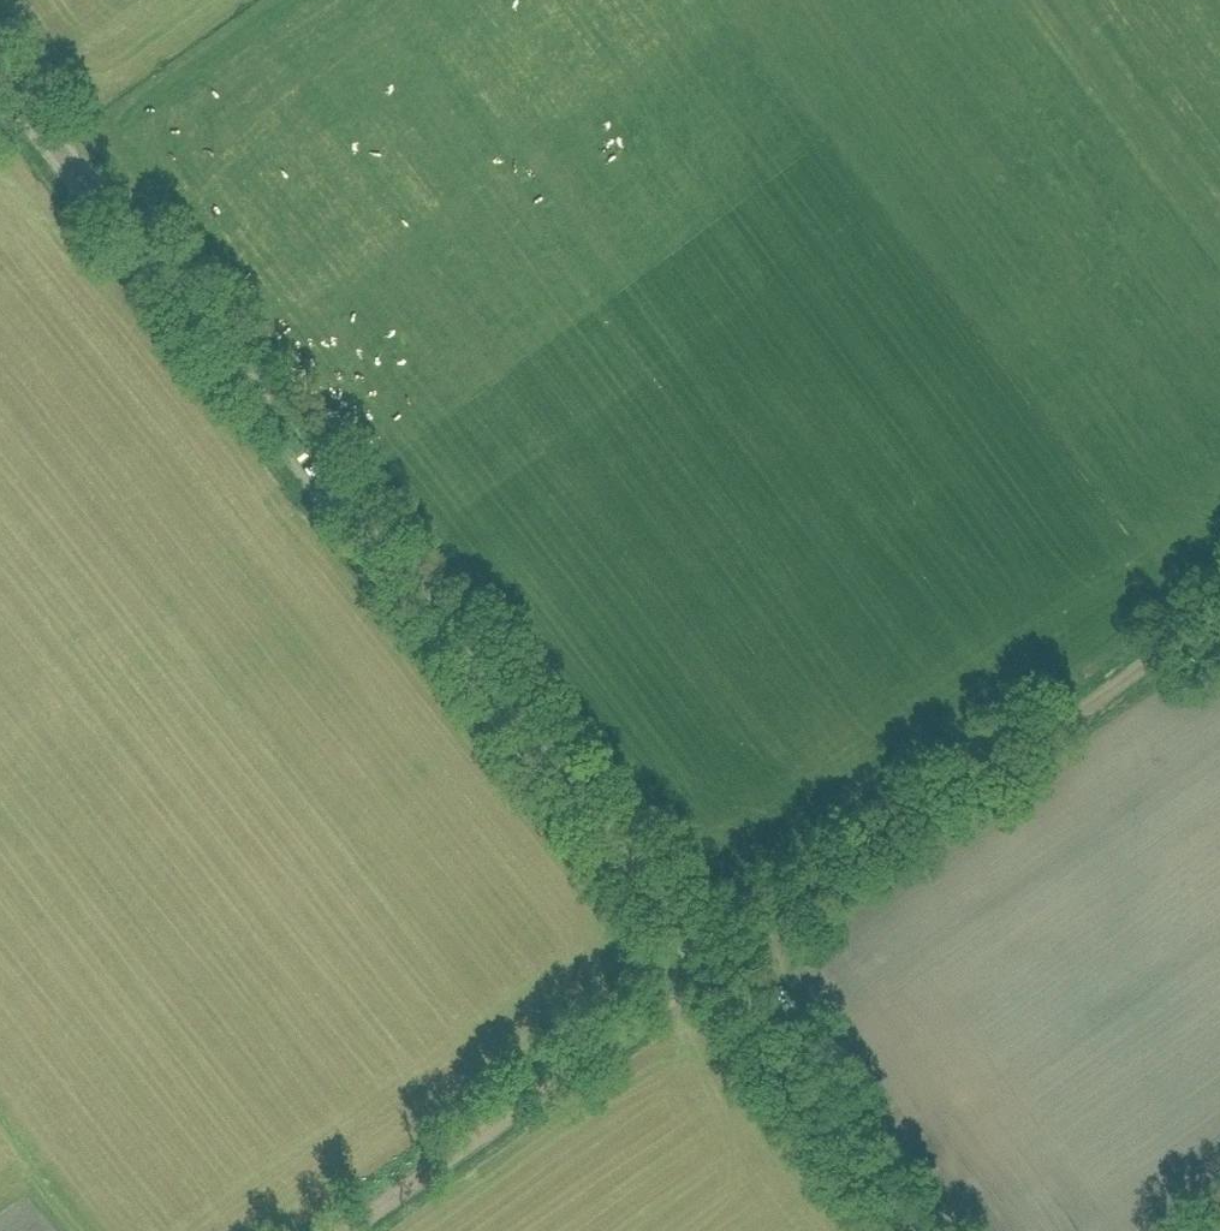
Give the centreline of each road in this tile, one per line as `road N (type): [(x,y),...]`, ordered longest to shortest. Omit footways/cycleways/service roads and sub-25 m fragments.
road 1 (unclassified): [(901,1230),(0,69)]
road 2 (track): [(355,1230),(1219,618)]

